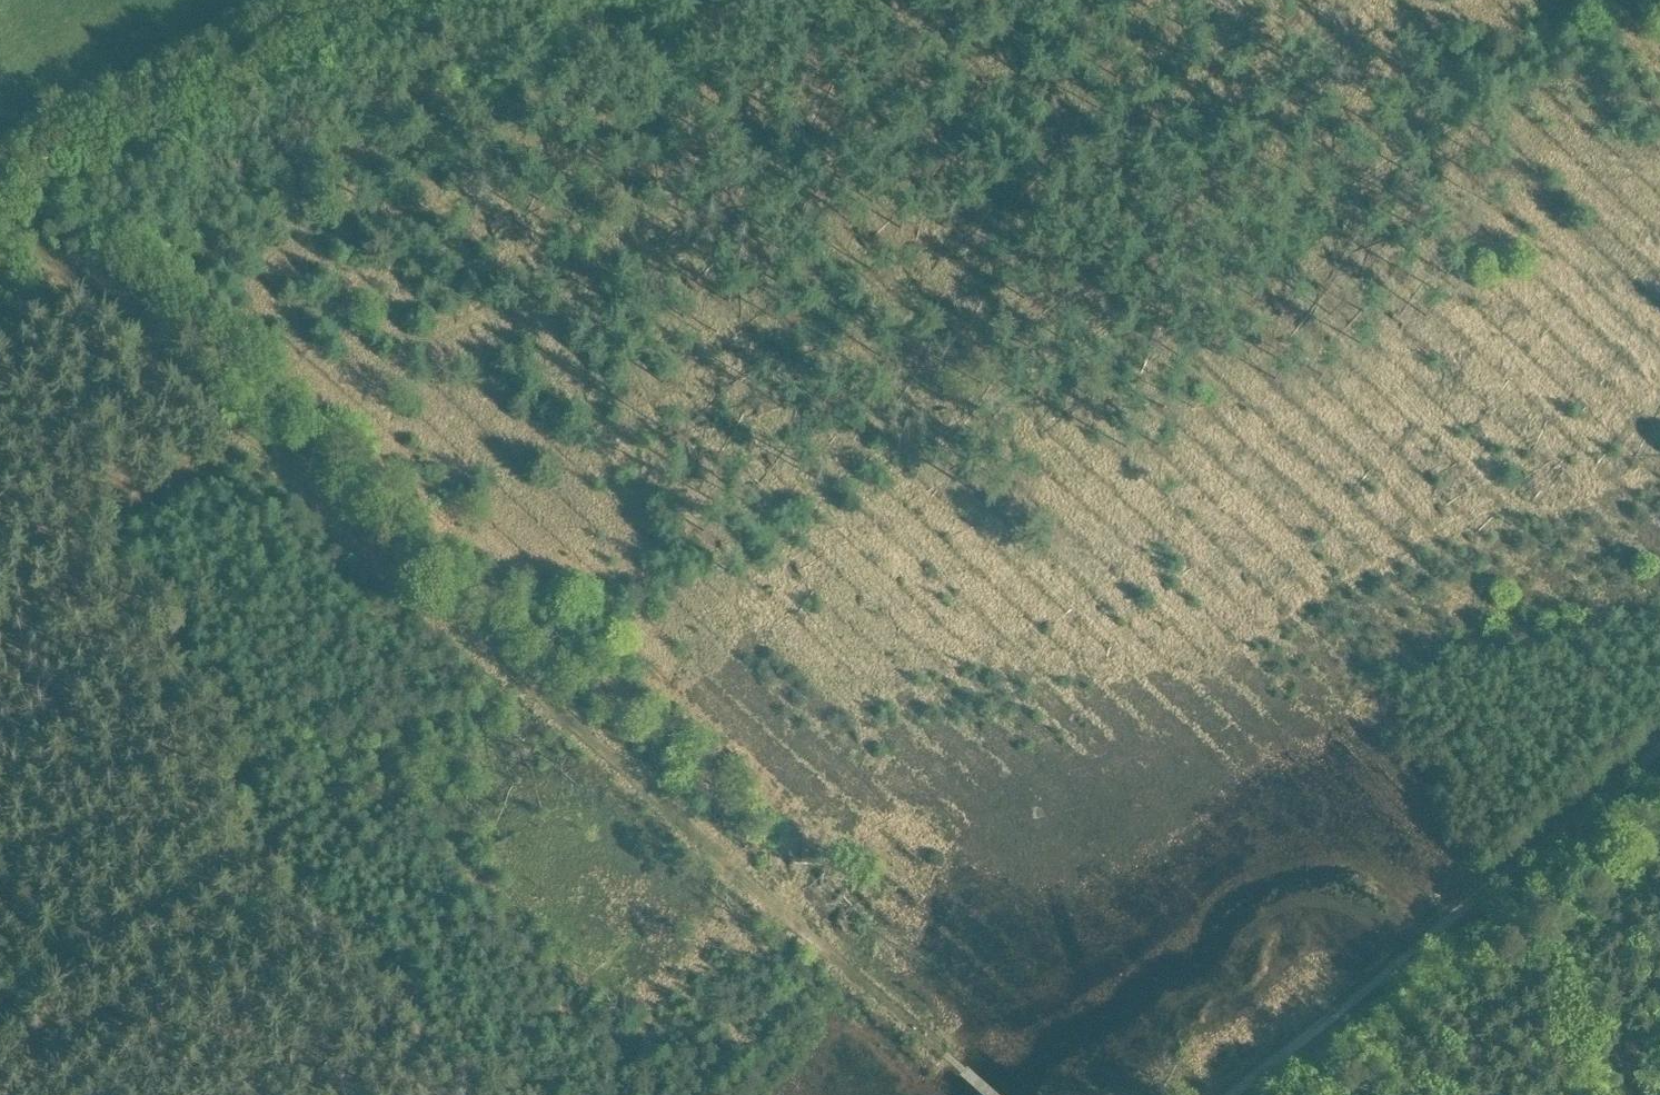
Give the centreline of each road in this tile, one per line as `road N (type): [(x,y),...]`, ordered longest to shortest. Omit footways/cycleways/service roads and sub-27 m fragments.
road 1 (track): [(1238,1094),(1659,757)]

